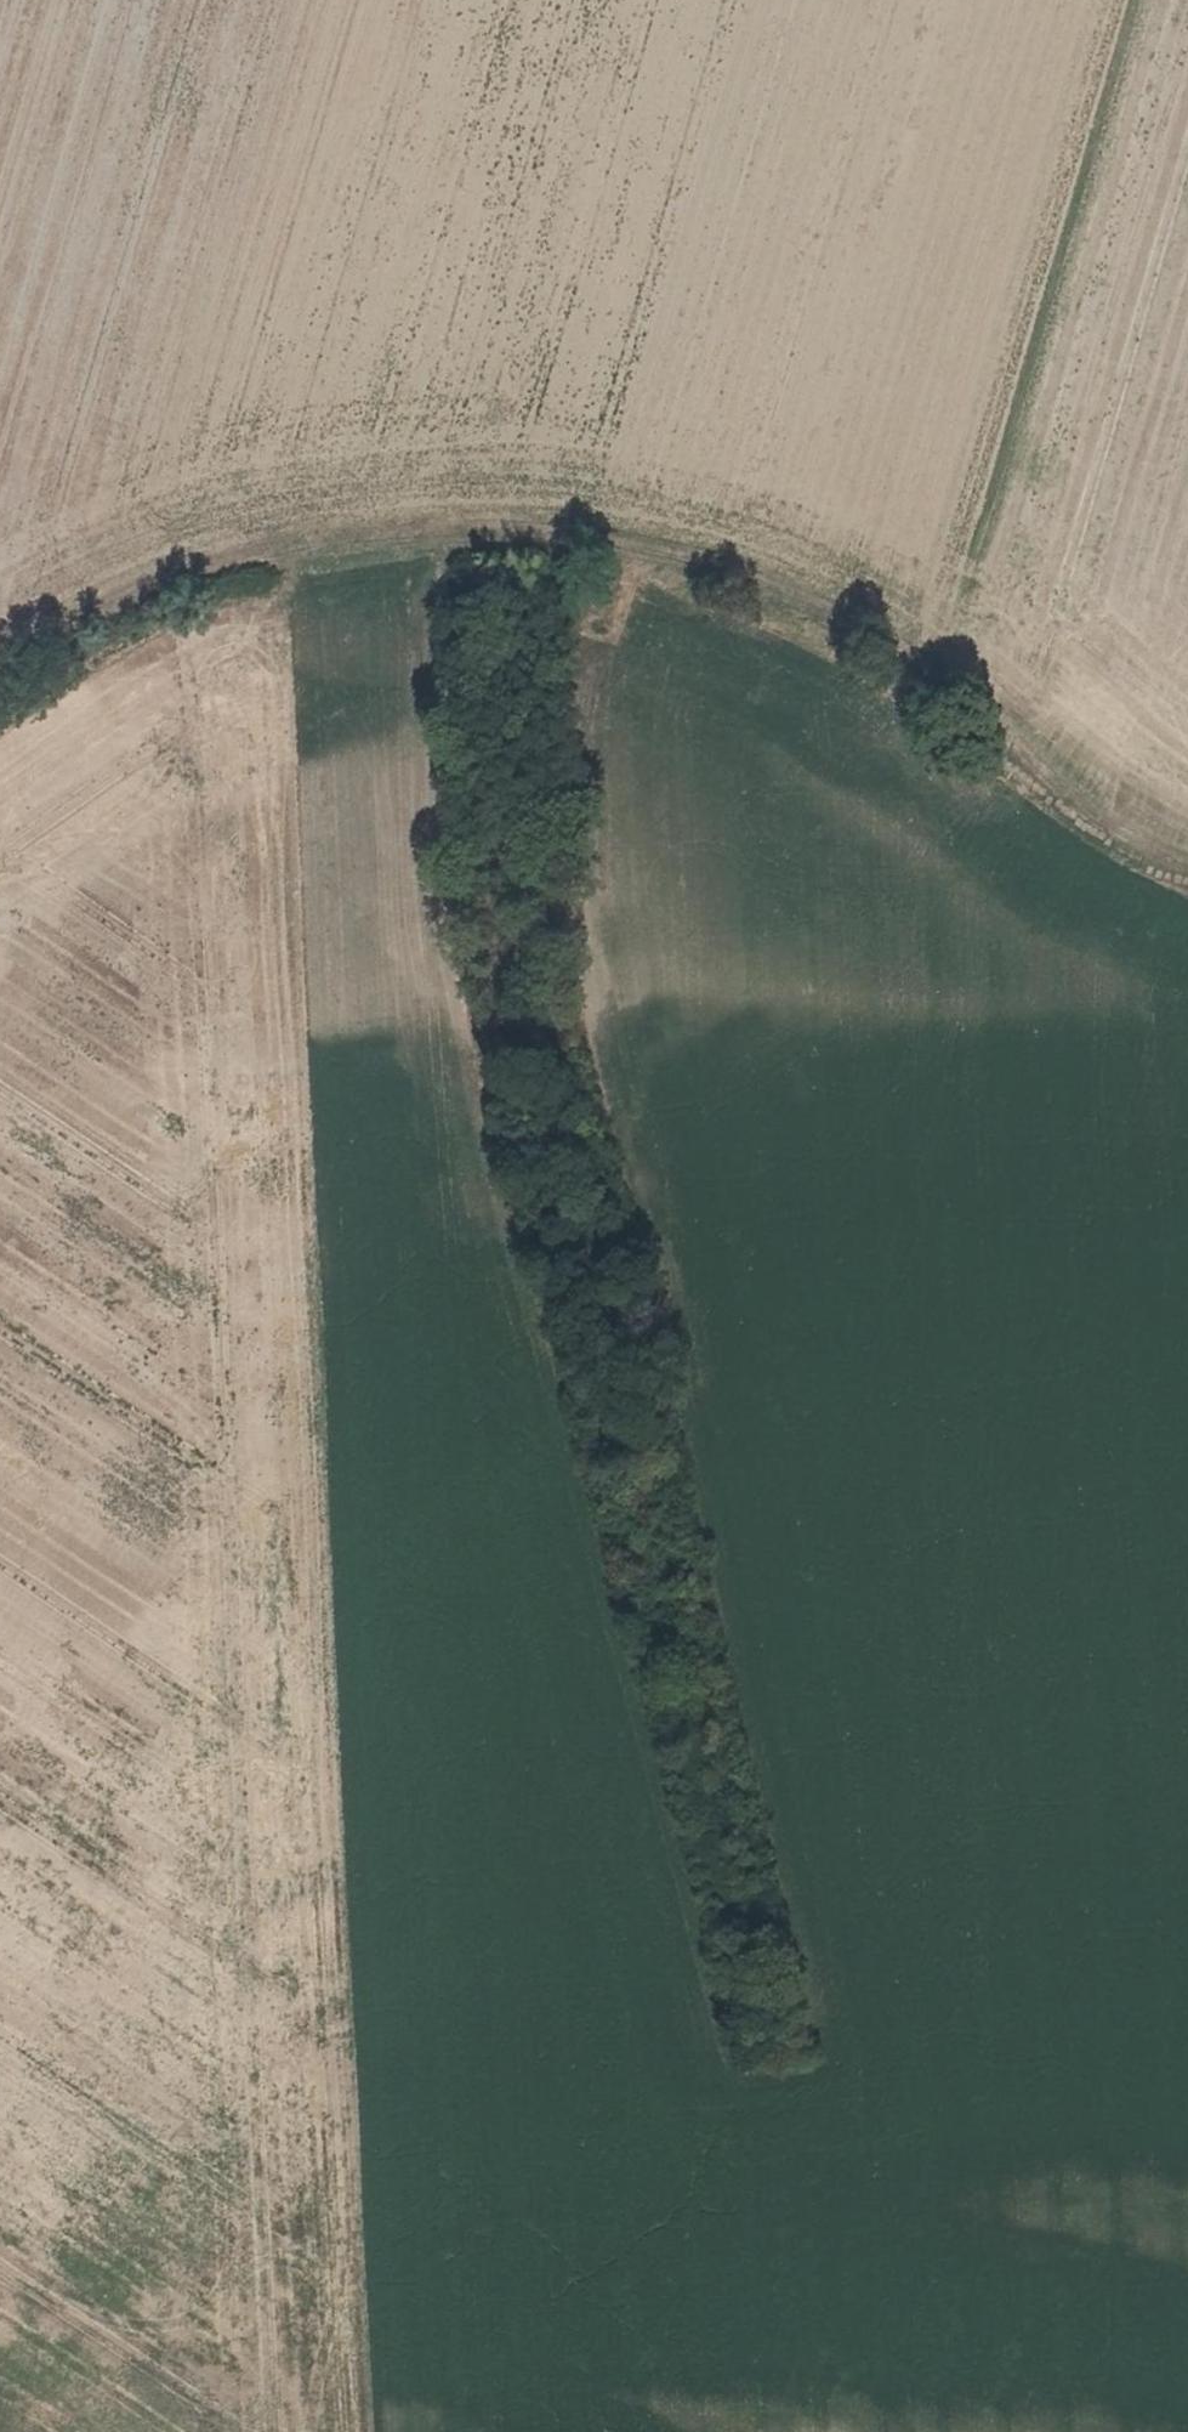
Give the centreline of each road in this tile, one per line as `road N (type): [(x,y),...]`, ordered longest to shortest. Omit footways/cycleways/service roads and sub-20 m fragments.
road 1 (track): [(0,673),(98,612),(208,572),(480,522),(620,538),(737,576),(903,665),(996,748),(1187,866)]

